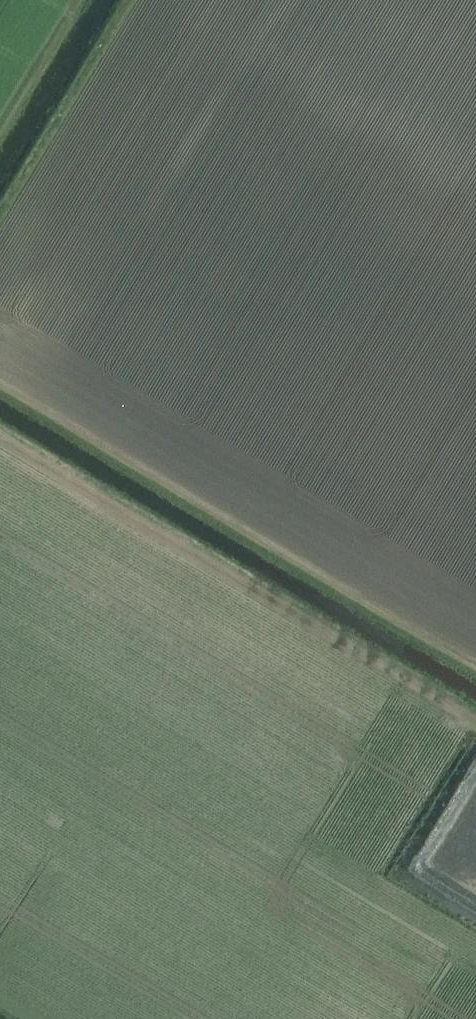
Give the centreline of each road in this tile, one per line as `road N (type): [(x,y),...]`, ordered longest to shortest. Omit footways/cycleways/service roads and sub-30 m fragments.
road 1 (track): [(475,715),(0,429)]
road 2 (track): [(475,658),(0,375)]

